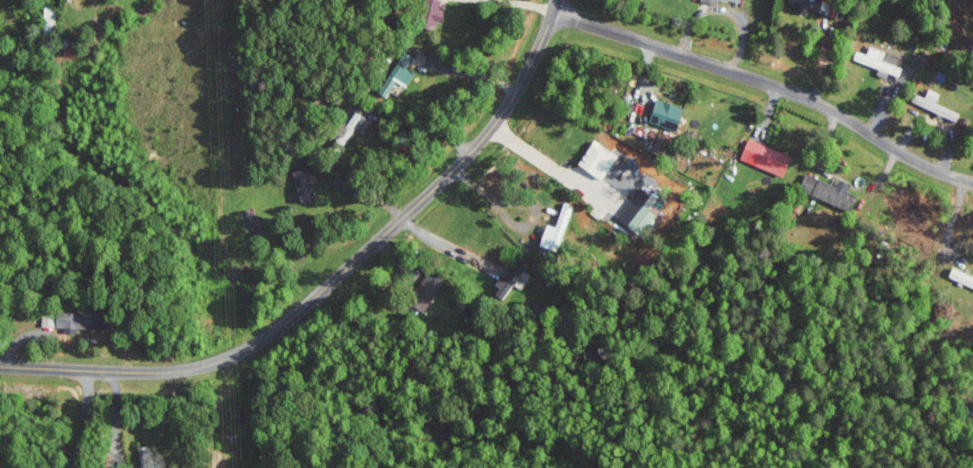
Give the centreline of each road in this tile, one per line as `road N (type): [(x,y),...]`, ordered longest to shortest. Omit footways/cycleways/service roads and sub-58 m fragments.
road 1 (residential): [(0,368),(186,371),(251,347),(487,135),(516,95),(556,0)]
road 2 (residential): [(553,13),(815,101),(905,156),(972,183)]

